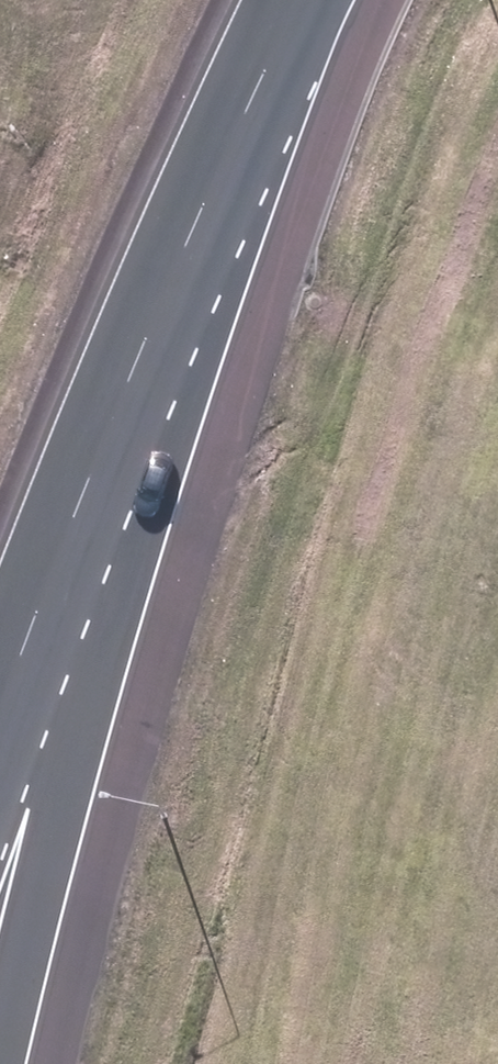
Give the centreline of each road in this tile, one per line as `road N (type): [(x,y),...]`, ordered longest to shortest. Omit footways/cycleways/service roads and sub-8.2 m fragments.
road 1 (motorway): [(216,251),(43,1063)]
road 2 (motorway): [(216,251),(0,813)]
road 3 (motorway): [(320,0),(216,251)]

